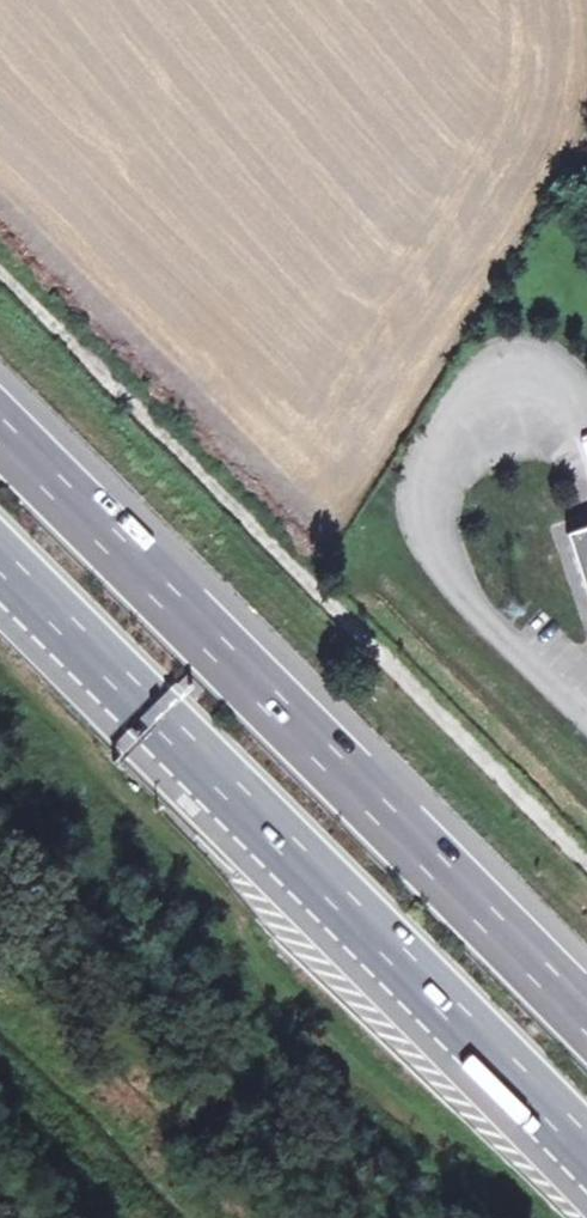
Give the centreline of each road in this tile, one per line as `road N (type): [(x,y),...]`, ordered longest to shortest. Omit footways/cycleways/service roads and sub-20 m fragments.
road 1 (motorway): [(586,979),(0,392)]
road 2 (motorway): [(0,559),(586,1146)]
road 3 (track): [(0,257),(586,839)]

